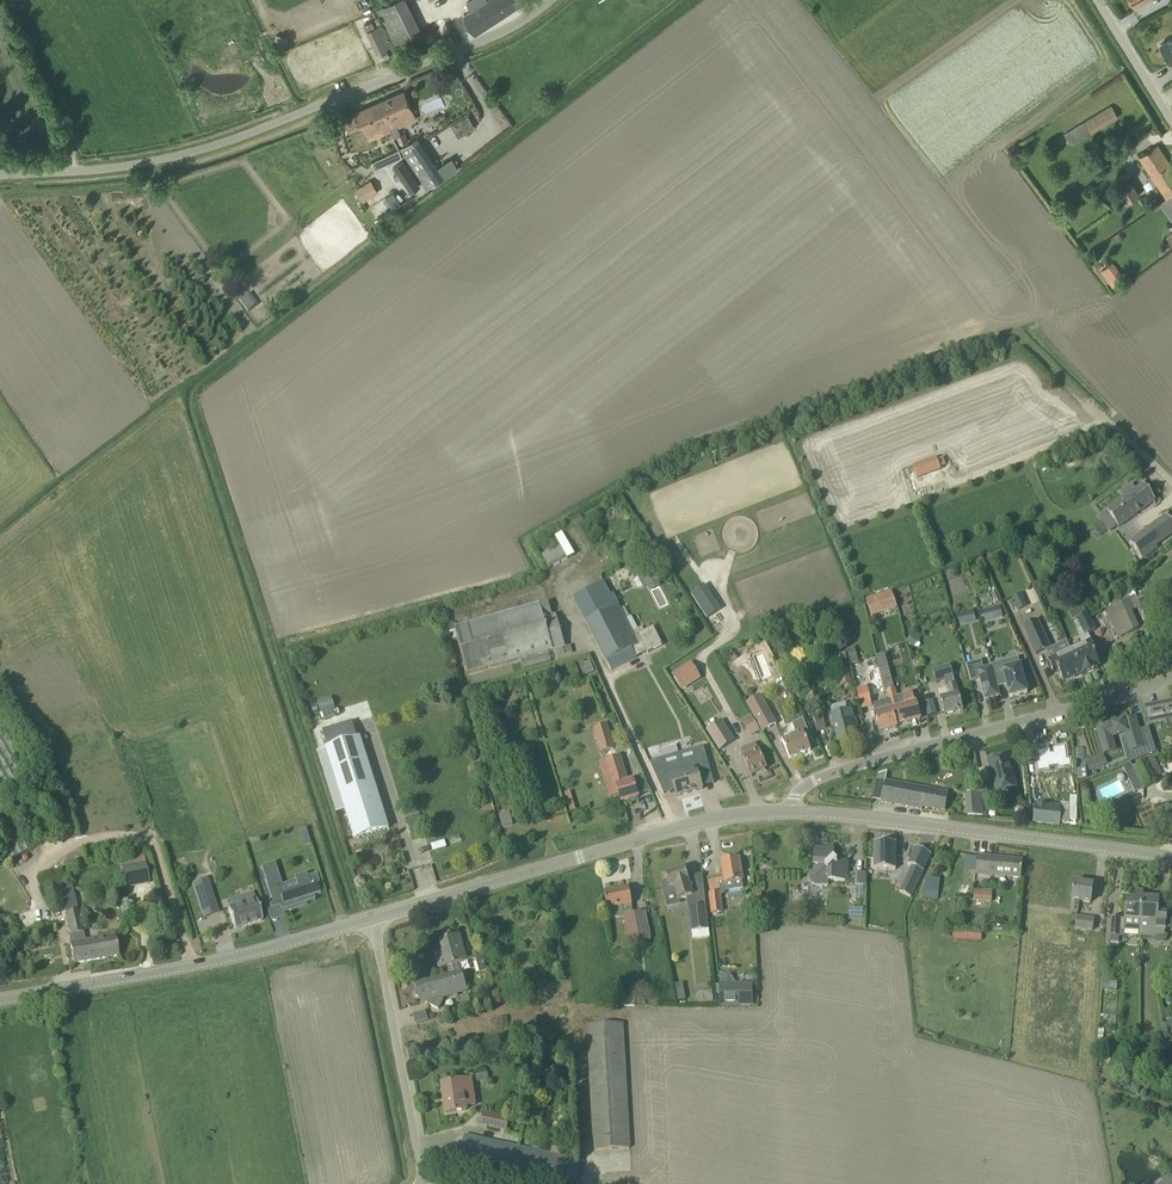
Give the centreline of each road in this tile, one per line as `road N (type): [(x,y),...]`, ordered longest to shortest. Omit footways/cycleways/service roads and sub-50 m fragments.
road 1 (unclassified): [(0,174),(180,157),(257,138),(521,25),(555,0)]
road 2 (secondary): [(788,813),(734,816),(374,918)]
road 3 (unclassified): [(788,813),(798,792),(825,777),(1171,677)]
road 4 (secondary): [(1171,862),(788,813)]
road 5 (secondary): [(374,918),(242,956),(0,999)]
road 6 (unclassified): [(423,1183),(374,918)]
road 7 (unclassified): [(1171,114),(1100,0)]

